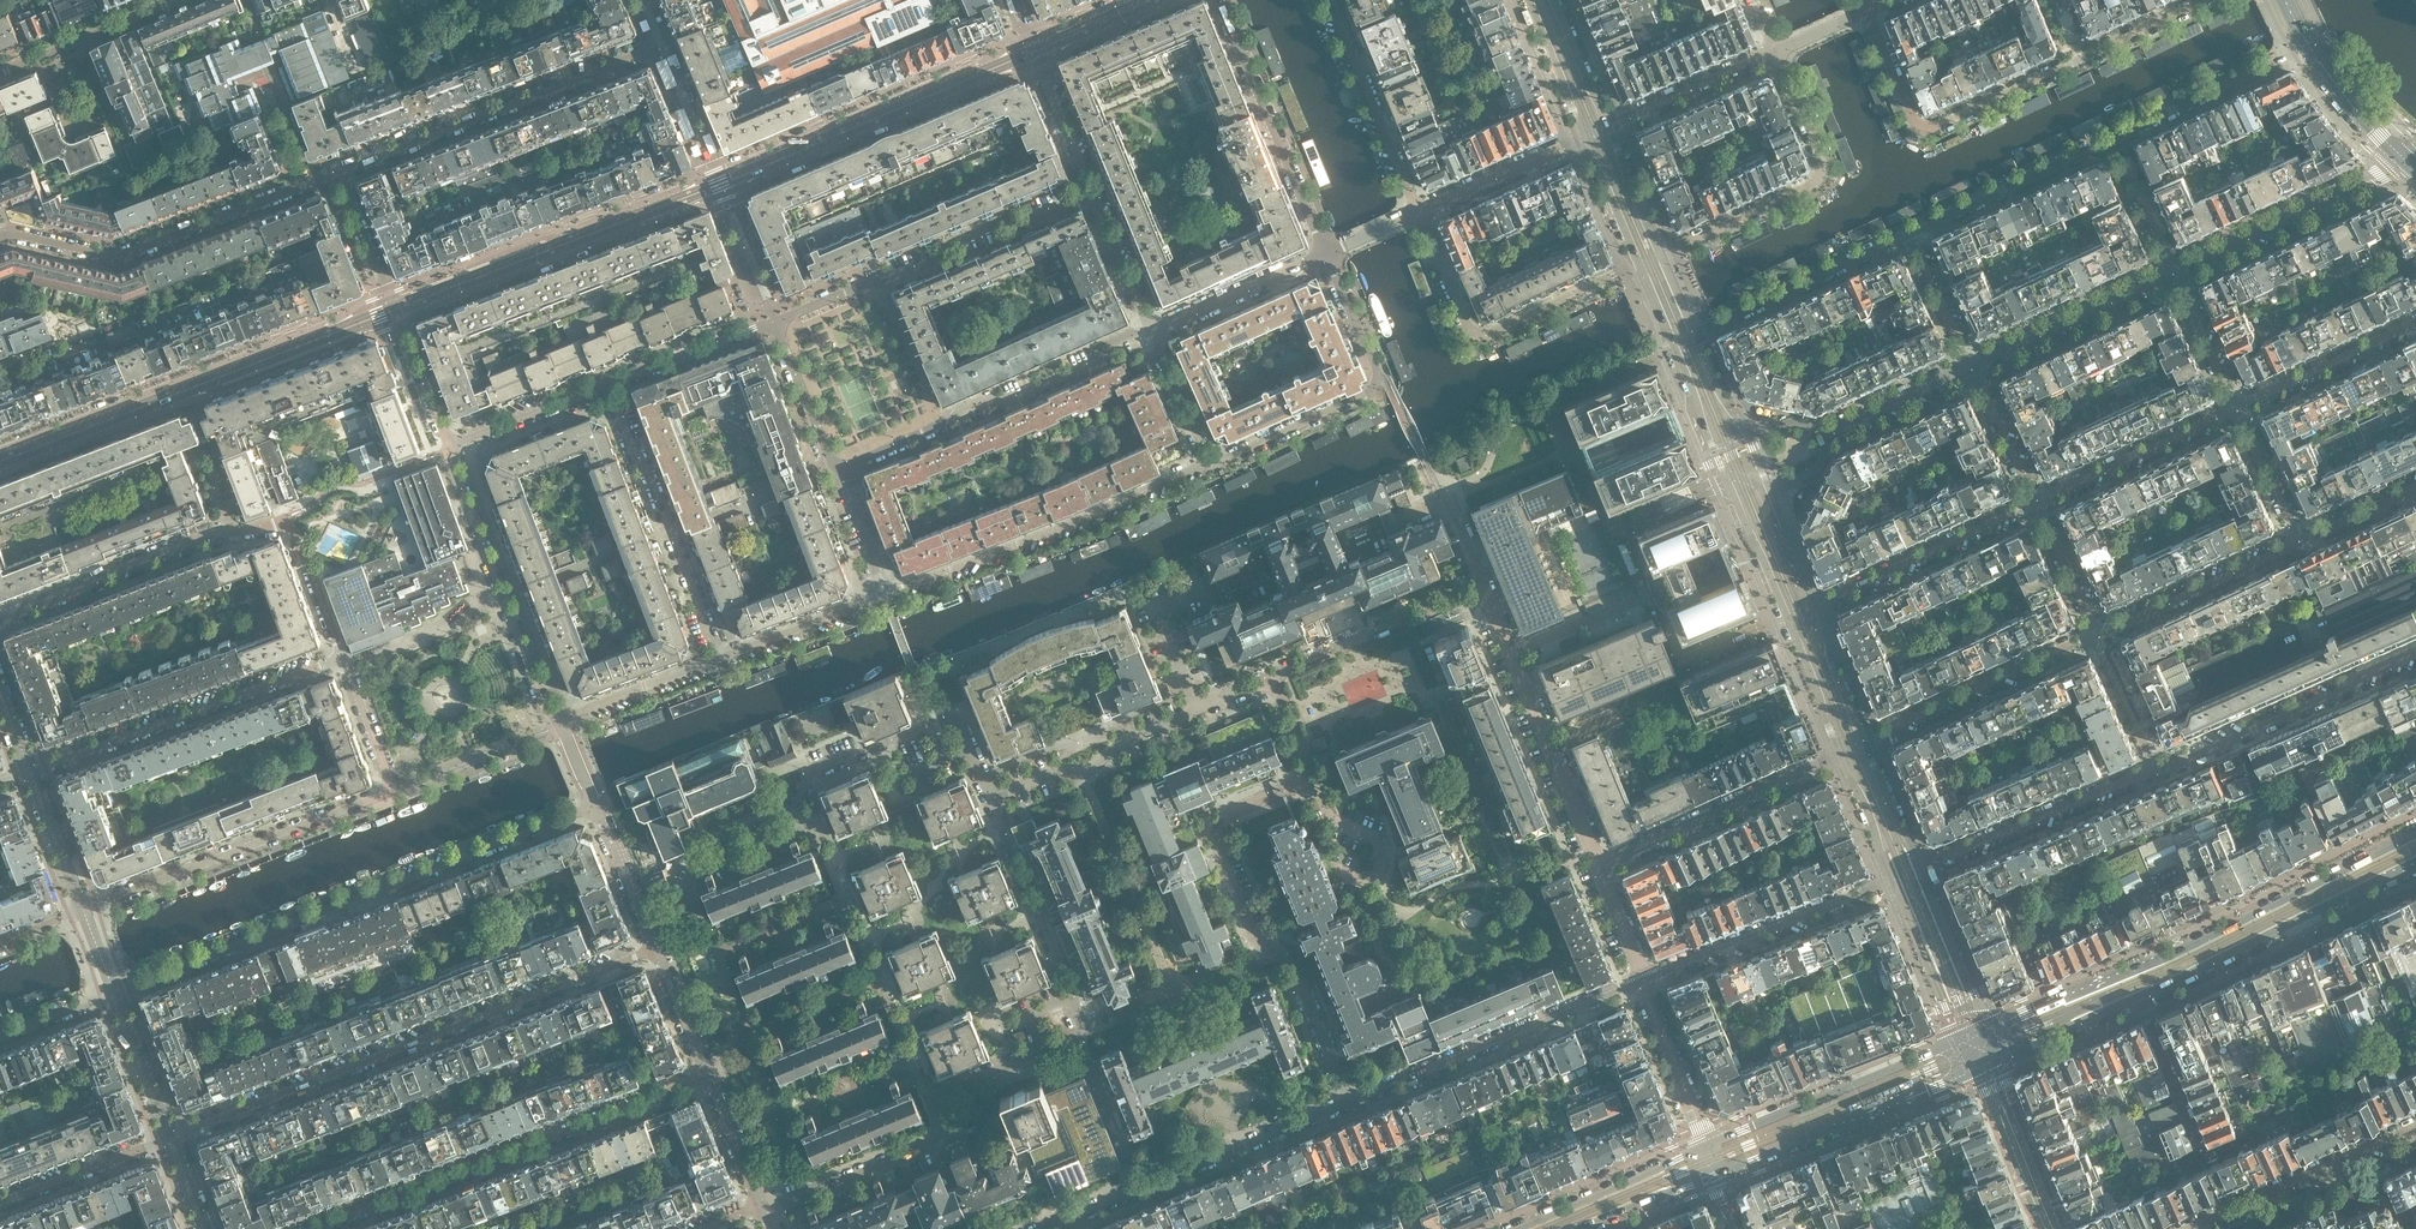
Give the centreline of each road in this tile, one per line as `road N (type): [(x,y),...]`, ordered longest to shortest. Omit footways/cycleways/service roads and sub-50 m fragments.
road 1 (tertiary): [(394,309),(1035,50)]
road 2 (residential): [(1351,1103),(1290,959),(1250,932),(1218,857),(1230,815),(1306,779),(1308,757),(1273,676)]
road 3 (residential): [(656,950),(170,1134)]
road 4 (residential): [(115,995),(598,806)]
road 5 (secondary): [(2415,835),(2139,968),(1985,1029)]
road 6 (residential): [(342,657),(387,794),(84,908)]
road 7 (residential): [(342,657),(288,517),(204,534),(0,620)]
road 8 (residential): [(1912,238),(2309,46)]
road 9 (residential): [(2204,0),(1929,126),(1918,120),(1868,13)]
road 10 (tertiary): [(0,462),(394,309)]
road 11 (residential): [(991,798),(1085,1028),(931,1097)]
road 12 (residential): [(321,1228),(707,1078)]
road 13 (residential): [(0,237),(11,232),(122,258),(338,178)]
road 14 (residential): [(1214,466),(886,597)]
road 15 (residential): [(338,178),(664,50)]
road 16 (residential): [(33,773),(342,657)]
road 17 (residential): [(1048,1228),(1351,1103)]
road 18 (residential): [(1214,466),(1357,408),(1371,394),(1376,369),(1326,255)]
road 19 (residential): [(1351,1103),(1644,978)]
road 20 (residential): [(931,1097),(813,830),(794,818)]
road 21 (secondary): [(2138,997),(2415,862)]
road 22 (residential): [(1630,267),(1479,340),(1421,213)]
road 23 (tertiary): [(1674,342),(1789,620)]
road 24 (residential): [(794,818),(809,773),(954,711),(991,798)]
road 25 (residential): [(450,450),(544,704),(561,725)]
road 26 (residential): [(719,660),(607,387)]
road 27 (secondary): [(1712,1177),(1975,1069)]
road 28 (residential): [(2415,651),(2158,771)]
road 29 (residential): [(1219,0),(1326,255)]
road 30 (secondary): [(1958,1041),(1706,1146)]
road 31 (residential): [(1841,755),(1598,867)]
road 32 (residential): [(1644,978),(1894,884)]
road 33 (residential): [(2407,161),(2170,271)]
road 34 (residential): [(2158,771),(1918,864)]
road 35 (residential): [(1866,743),(2097,635)]
road 36 (residential): [(2184,1228),(2415,1125)]
road 37 (residential): [(2038,497),(1817,605)]
road 38 (residential): [(1695,332),(1912,238)]
road 39 (residential): [(761,1207),(937,1140),(942,1120),(931,1097)]
road 40 (residential): [(942,427),(1154,327)]
road 41 (residential): [(1598,867),(1512,650)]
road 42 (residential): [(1092,194),(1006,222),(893,278),(877,277)]
road 43 (residential): [(1421,213),(1331,0)]
road 44 (residential): [(1273,676),(1485,585)]
road 45 (residential): [(2097,635),(2301,536)]
road 46 (residential): [(2241,409),(2038,497)]
road 47 (residential): [(2170,271),(1974,368)]
road 48 (secondary): [(1706,1146),(1515,1228)]
road 49 (residential): [(2415,322),(2241,409)]
road 50 (residential): [(180,0),(0,73)]
road 51 (residential): [(645,923),(675,910),(701,863),(787,830),(794,818)]
road 52 (residential): [(1326,255),(1154,327)]
road 53 (residential): [(170,1134),(0,1202)]
road 54 (tertiary): [(2065,1228),(1998,1060)]
road 55 (residential): [(1773,54),(1607,124)]
road 56 (residential): [(774,320),(607,387)]
road 57 (residential): [(1421,213),(1583,136)]
road 58 (residential): [(1706,1146),(1644,978)]
road 59 (residential): [(719,660),(886,597)]
road 60 (tertiary): [(1985,1029),(1918,864)]
road 61 (tertiary): [(1975,1069),(2043,1228)]
road 62 (residential): [(561,725),(719,660)]
road 63 (tertiary): [(1894,884),(1958,1041)]
road 64 (residential): [(607,387),(450,450)]
road 65 (residential): [(1199,709),(1157,607),(1208,585)]
road 66 (residential): [(2202,1150),(2138,997)]
road 67 (unclassified): [(1810,187),(1660,254)]
road 68 (residential): [(838,470),(774,320)]
road 69 (residential): [(1974,368),(1827,434)]
road 70 (residential): [(2241,409),(2170,271)]
road 71 (residential): [(1092,194),(1035,50)]
road 72 (secondary): [(1998,1060),(2138,997)]
road 73 (residential): [(450,450),(394,309)]
road 74 (residential): [(1154,327),(1214,466)]
road 75 (primary): [(2407,161),(2309,46)]
road 76 (residential): [(2038,497),(2097,635)]
road 77 (residential): [(1512,650),(1650,592)]
road 78 (tertiary): [(170,1134),(115,995)]
road 79 (residential): [(2097,635),(2158,771)]
road 80 (residential): [(1154,327),(1140,312),(1092,194)]
road 81 (tertiary): [(1866,743),(1817,605)]
road 82 (tertiary): [(1529,0),(1583,136)]
road 83 (residential): [(1773,54),(1817,160),(1820,176),(1810,187)]
road 84 (tertiary): [(1789,620),(1841,755)]
road 85 (tertiary): [(84,908),(33,773)]
road 86 (residential): [(1912,238),(1974,368)]
road 87 (residential): [(1974,368),(2038,497)]
road 88 (residential): [(338,178),(394,309)]
road 89 (secondary): [(1579,1228),(1712,1177)]
road 90 (residential): [(2301,536),(2241,409)]
road 91 (tertiary): [(1660,254),(1607,124)]
road 92 (residential): [(761,1207),(707,1078)]
road 93 (tertiary): [(1841,755),(1894,884)]
road 94 (tertiary): [(1583,136),(1638,263)]
road 95 (residential): [(707,1078),(656,950)]
road 96 (residential): [(886,597),(838,470)]
road 97 (tertiary): [(1607,124),(1554,0)]
road 98 (tertiary): [(1918,864),(1866,743)]
road 99 (residential): [(645,923),(598,806)]
road 100 (residential): [(2301,536),(2415,485)]
road 101 (tertiary): [(1035,50),(1149,0)]
road 102 (tertiary): [(1817,605),(1769,491)]
road 103 (residential): [(0,1040),(115,995)]
road 104 (residential): [(1644,978),(1598,867)]

